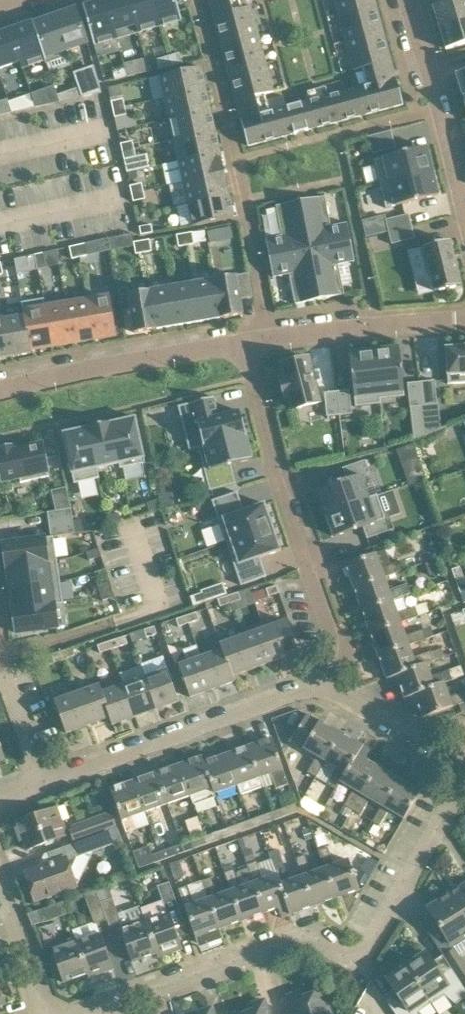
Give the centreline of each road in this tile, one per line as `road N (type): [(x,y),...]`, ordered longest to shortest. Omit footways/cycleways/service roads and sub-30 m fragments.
road 1 (residential): [(86,1013),(294,938),(357,954),(452,803),(459,754)]
road 2 (residential): [(326,688),(332,637),(278,480),(244,343)]
road 3 (residential): [(43,781),(301,689),(326,688)]
road 4 (residential): [(244,343),(0,389)]
road 5 (residential): [(464,320),(244,343)]
road 6 (residential): [(464,210),(408,0)]
road 7 (residential): [(326,688),(435,750),(459,754)]
road 8 (residential): [(0,882),(51,1013)]
road 9 (residential): [(0,658),(43,781)]

